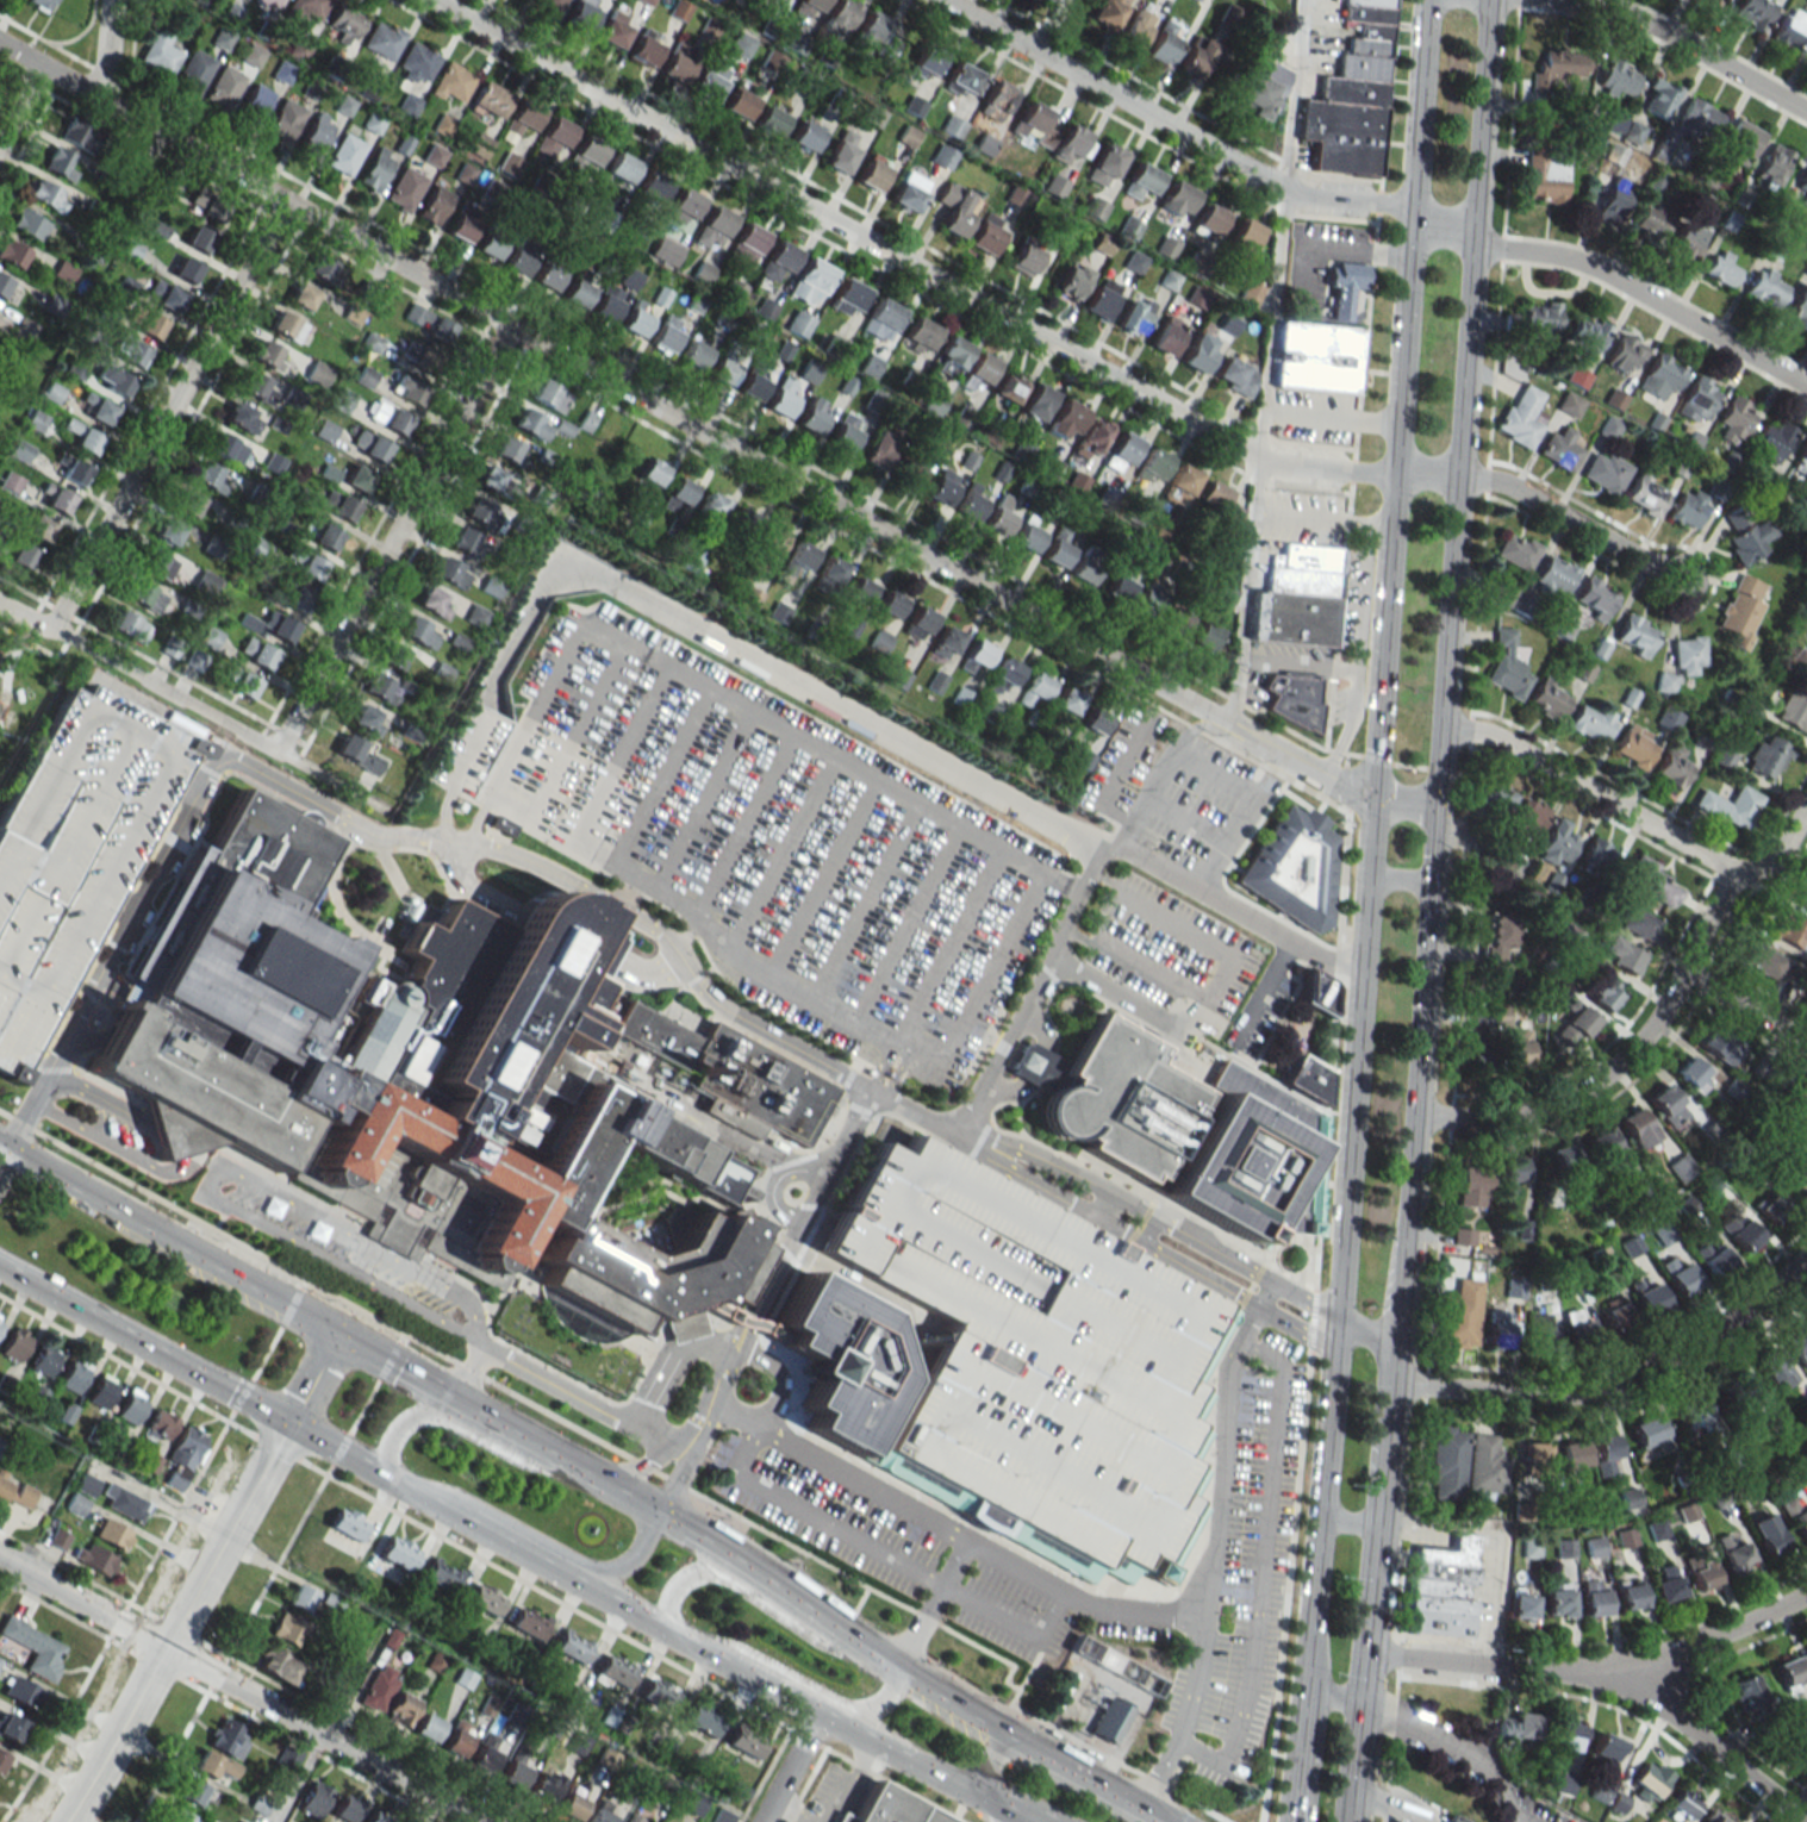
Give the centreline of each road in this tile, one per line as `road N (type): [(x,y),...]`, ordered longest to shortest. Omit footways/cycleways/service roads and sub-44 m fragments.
road 1 (residential): [(1435,806),(1354,798),(101,100)]
road 2 (secondary): [(1392,1362),(1488,0)]
road 3 (secondary): [(1426,0),(1338,1312)]
road 4 (residential): [(11,1153),(213,765),(230,759),(374,835),(501,850),(537,865),(659,931),(719,1006),(960,1137)]
road 5 (residential): [(1426,475),(1263,460),(433,0)]
road 6 (residential): [(944,0),(1270,181),(1311,196),(1410,207),(1444,227)]
road 7 (residential): [(479,1821),(0,1559)]
road 8 (residential): [(50,631),(286,202)]
road 9 (residential): [(276,751),(510,326)]
road 10 (residential): [(1806,1592),(1613,1676),(1364,1654)]
road 11 (residential): [(1806,1253),(1699,1342),(1585,1392),(1535,1397),(1390,1384)]
road 12 (tertiary): [(67,1821),(289,1422)]
road 13 (residential): [(1734,872),(1653,1025),(1612,1071),(1525,1112),(1415,1116)]
road 14 (residential): [(0,604),(380,811)]
road 15 (residential): [(960,1137),(1335,1349)]
road 16 (residential): [(1338,1312),(1060,1162),(960,1137)]
road 17 (secondary): [(337,1335),(0,1147)]
road 18 (secondary): [(656,1627),(996,1808)]
road 19 (residential): [(1475,245),(1569,257),(1614,275),(1806,380)]
road 20 (secondary): [(1338,1312),(1307,1653)]
road 21 (residential): [(1734,872),(1504,743),(1440,729)]
road 22 (secondary): [(0,1265),(289,1422)]
road 23 (secondary): [(418,1495),(476,1504),(599,1572),(631,1562),(654,1511)]
road 24 (residential): [(1681,582),(1493,481),(1426,475)]
road 25 (residential): [(1806,111),(1694,44),(1603,6),(1561,0)]
road 26 (secondary): [(1354,1746),(1381,1481)]
road 27 (residential): [(1806,1819),(1613,1676)]
road 28 (secondary): [(569,1462),(523,1464),(418,1415),(397,1429),(376,1472)]
road 29 (secondary): [(700,1652),(744,1651),(862,1709),(903,1676)]
road 30 (secondary): [(718,1550),(528,1439)]
road 31 (secondary): [(468,1523),(656,1627)]
road 32 (secondary): [(895,1671),(718,1550)]
road 33 (secondary): [(859,1647),(814,1639),(717,1574)]
road 34 (residential): [(1806,1043),(1681,973)]
road 35 (secondary): [(1135,1810),(1011,1742)]

